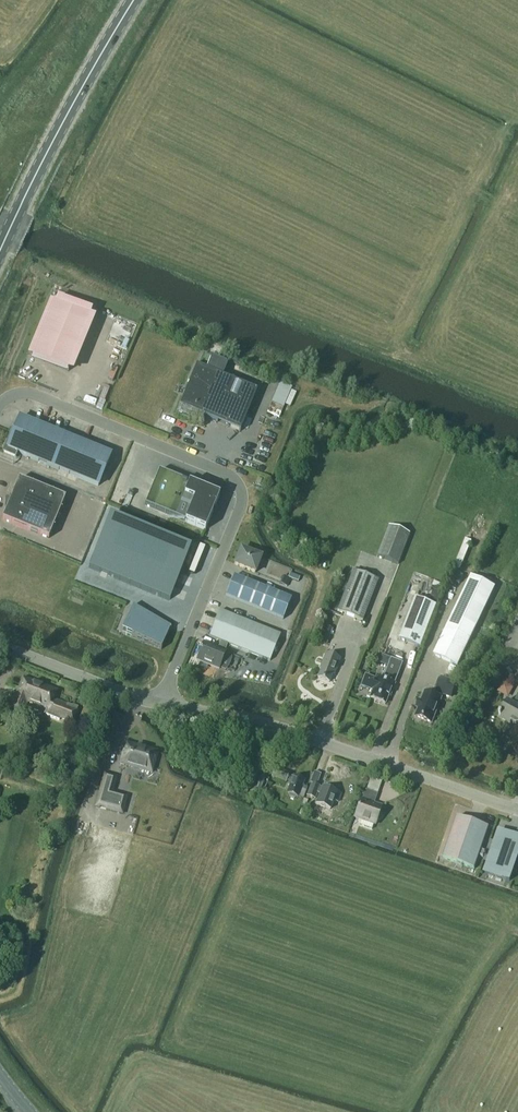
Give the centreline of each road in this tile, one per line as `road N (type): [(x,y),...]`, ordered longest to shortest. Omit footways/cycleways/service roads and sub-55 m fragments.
road 1 (unclassified): [(160,704),(242,490),(233,477),(26,392),(0,405)]
road 2 (tertiary): [(517,810),(269,725),(160,704)]
road 3 (primary): [(0,249),(133,0)]
road 4 (tertiary): [(160,704),(0,645)]

